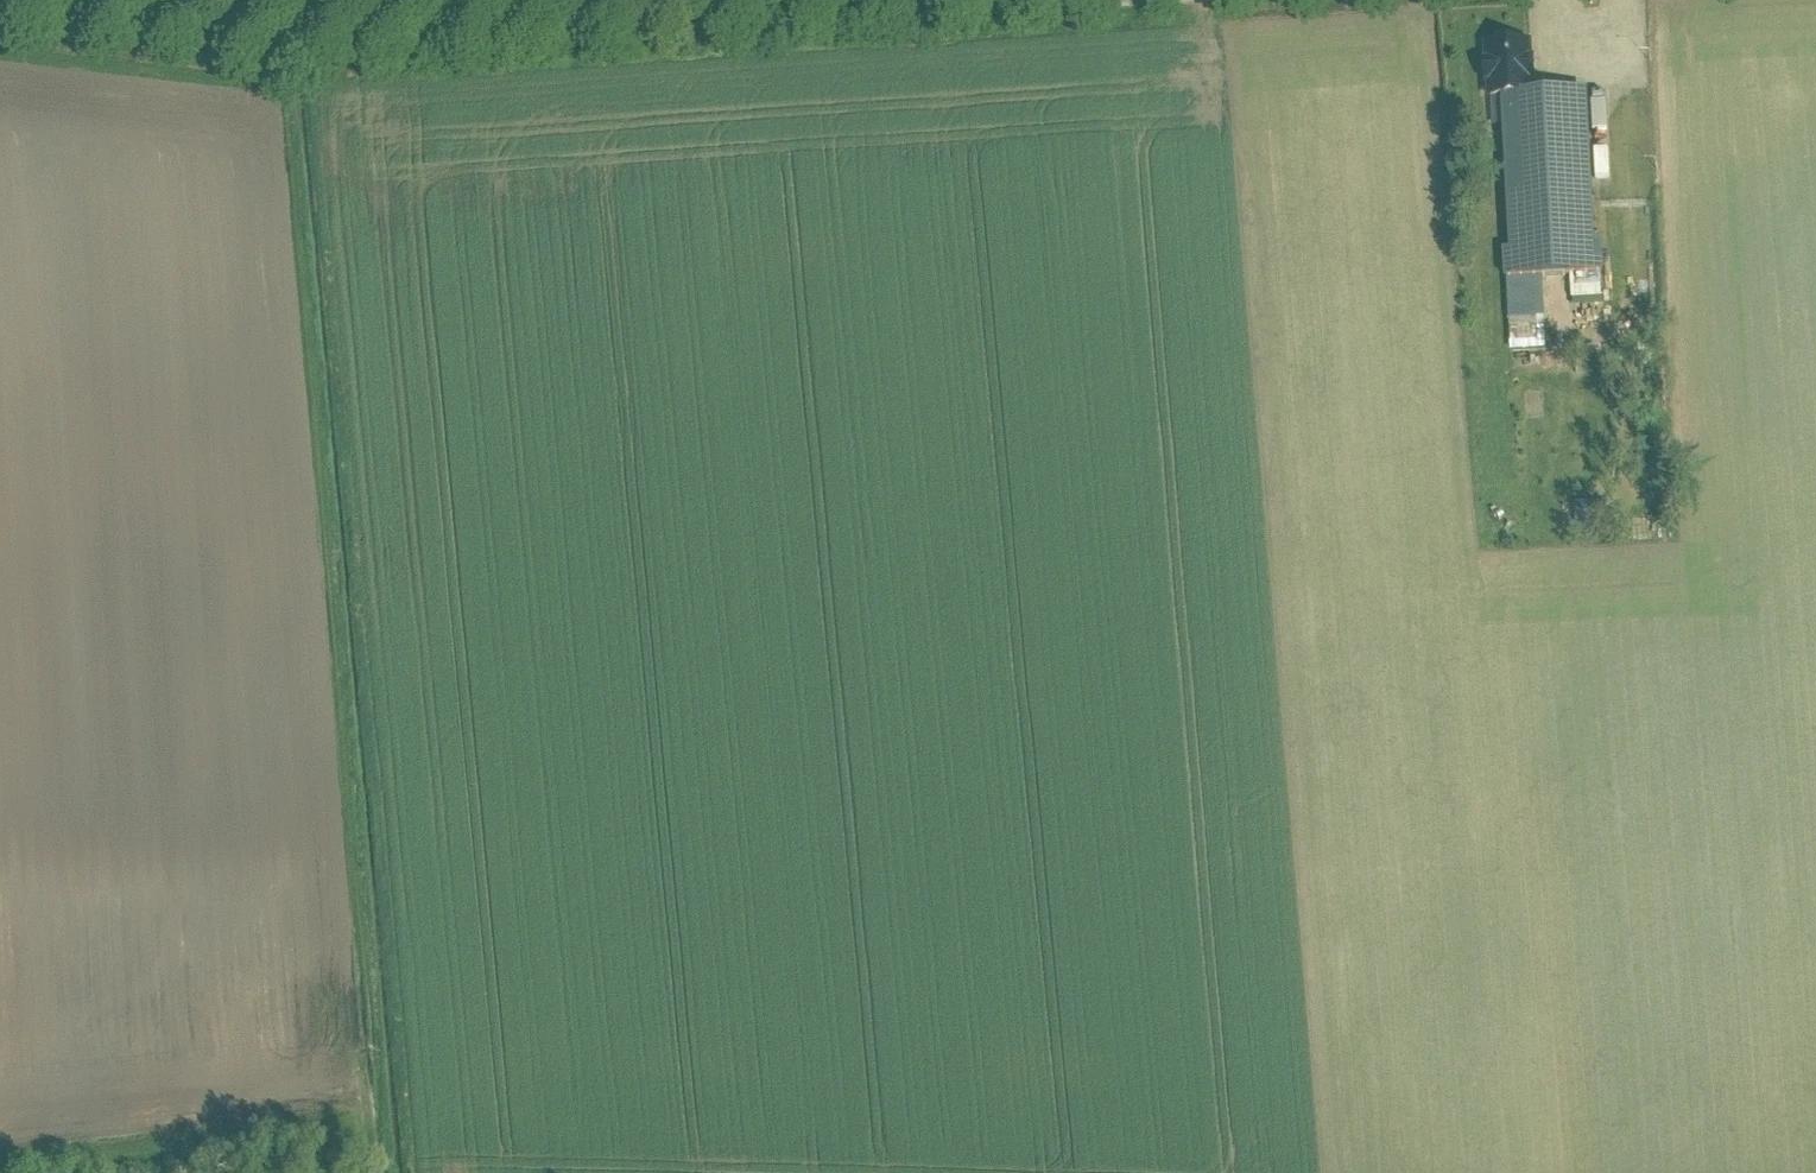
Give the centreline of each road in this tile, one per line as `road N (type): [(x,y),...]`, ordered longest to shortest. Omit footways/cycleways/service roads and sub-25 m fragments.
road 1 (residential): [(1108,0),(361,43),(251,42),(0,11)]

